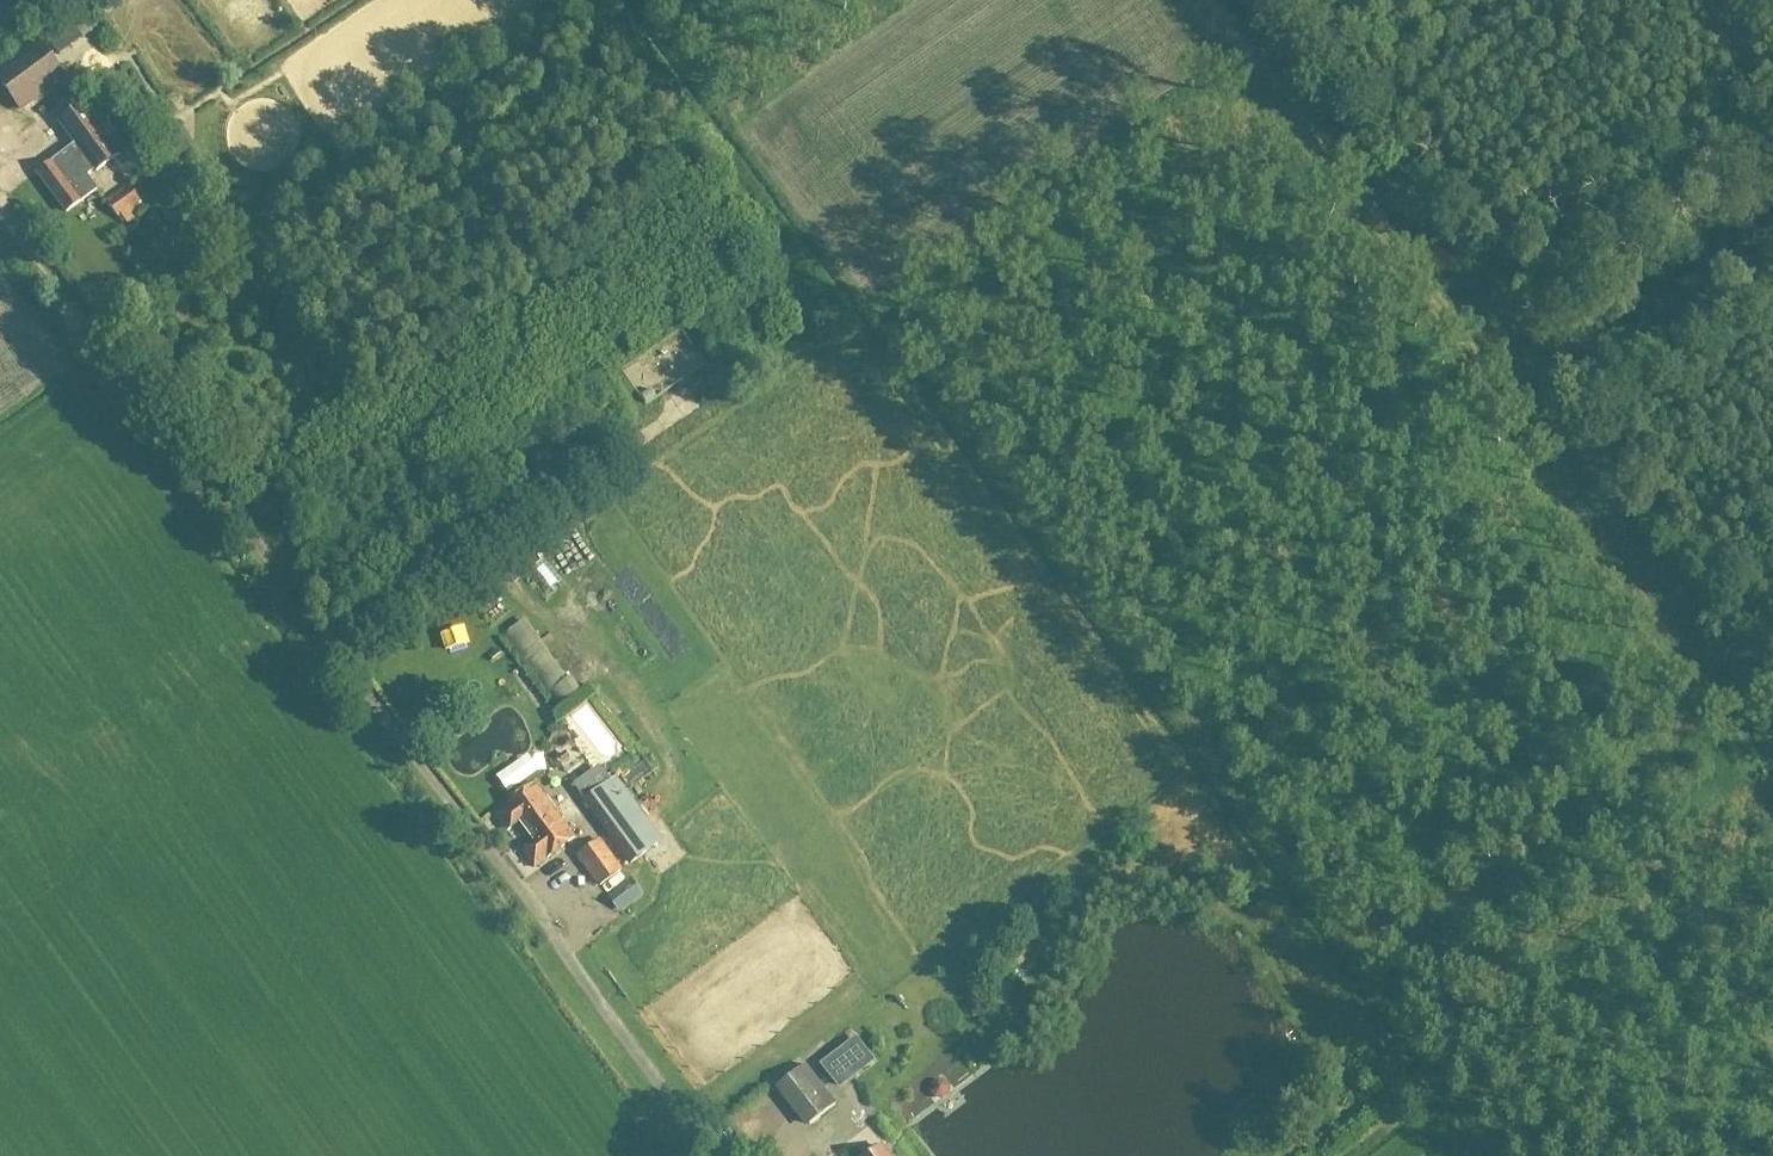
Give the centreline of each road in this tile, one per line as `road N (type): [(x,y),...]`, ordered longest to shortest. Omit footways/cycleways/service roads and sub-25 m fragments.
road 1 (unclassified): [(705,1155),(0,202)]

